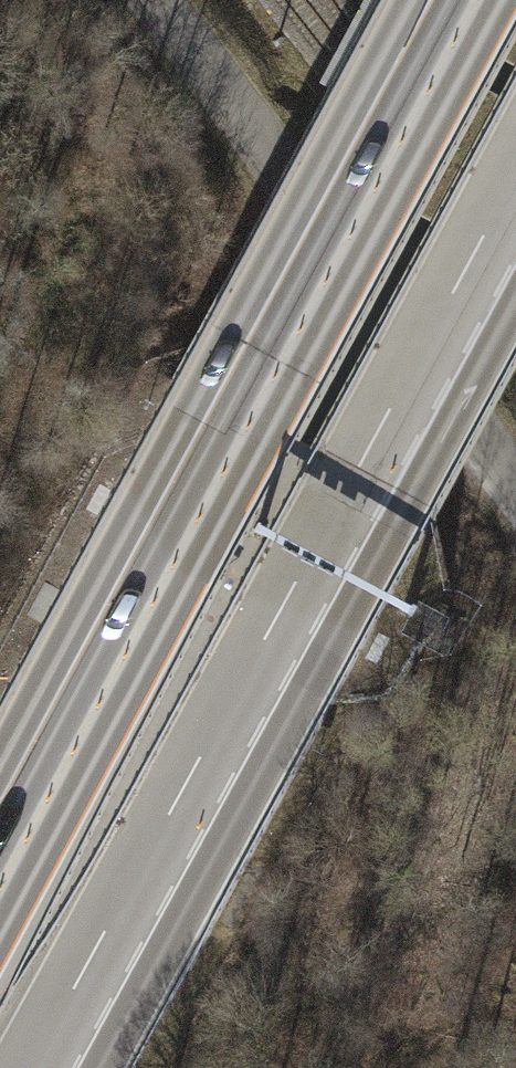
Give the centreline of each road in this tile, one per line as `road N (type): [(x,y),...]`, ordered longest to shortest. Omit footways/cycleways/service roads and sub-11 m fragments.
road 1 (motorway): [(34,1067),(515,177)]
road 2 (motorway): [(473,0),(0,882)]
road 3 (residential): [(150,0),(515,497)]

